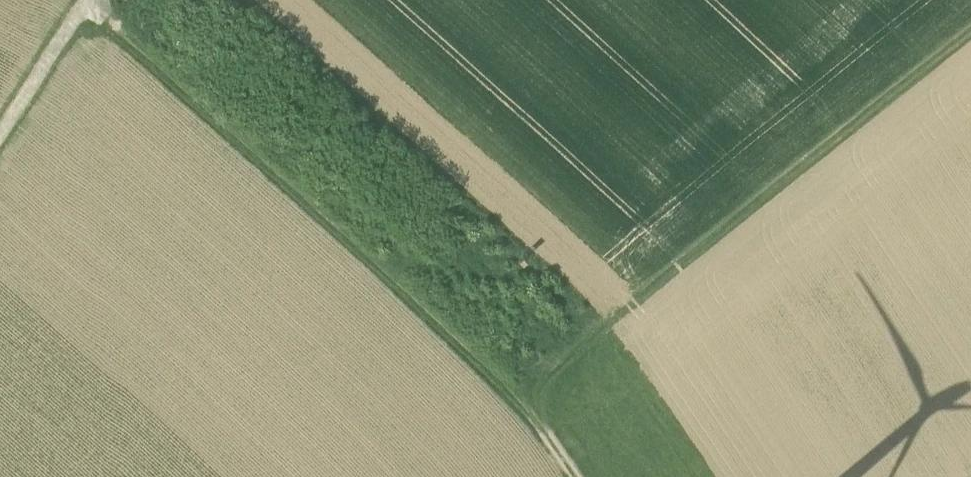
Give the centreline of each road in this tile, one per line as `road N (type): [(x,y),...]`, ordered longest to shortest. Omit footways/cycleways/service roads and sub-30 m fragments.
road 1 (track): [(91,3),(511,394),(970,33)]
road 2 (track): [(0,141),(94,0)]

